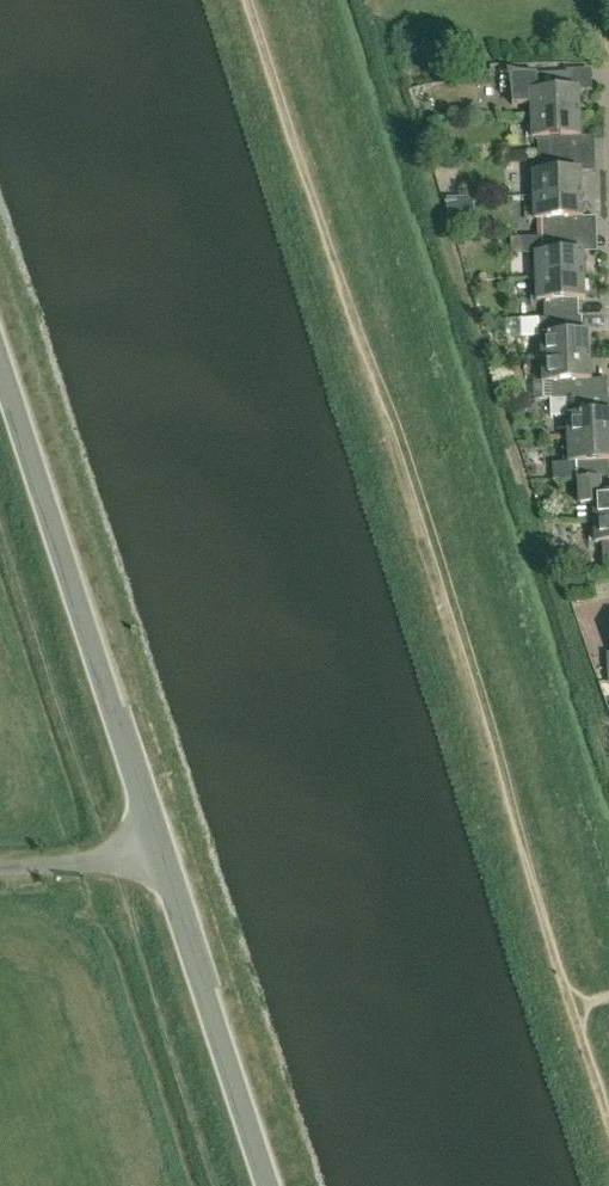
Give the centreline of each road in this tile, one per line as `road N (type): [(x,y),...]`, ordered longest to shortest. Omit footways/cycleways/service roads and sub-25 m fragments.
road 1 (track): [(246,0),(608,1135)]
road 2 (unclassified): [(273,1185),(0,354)]

